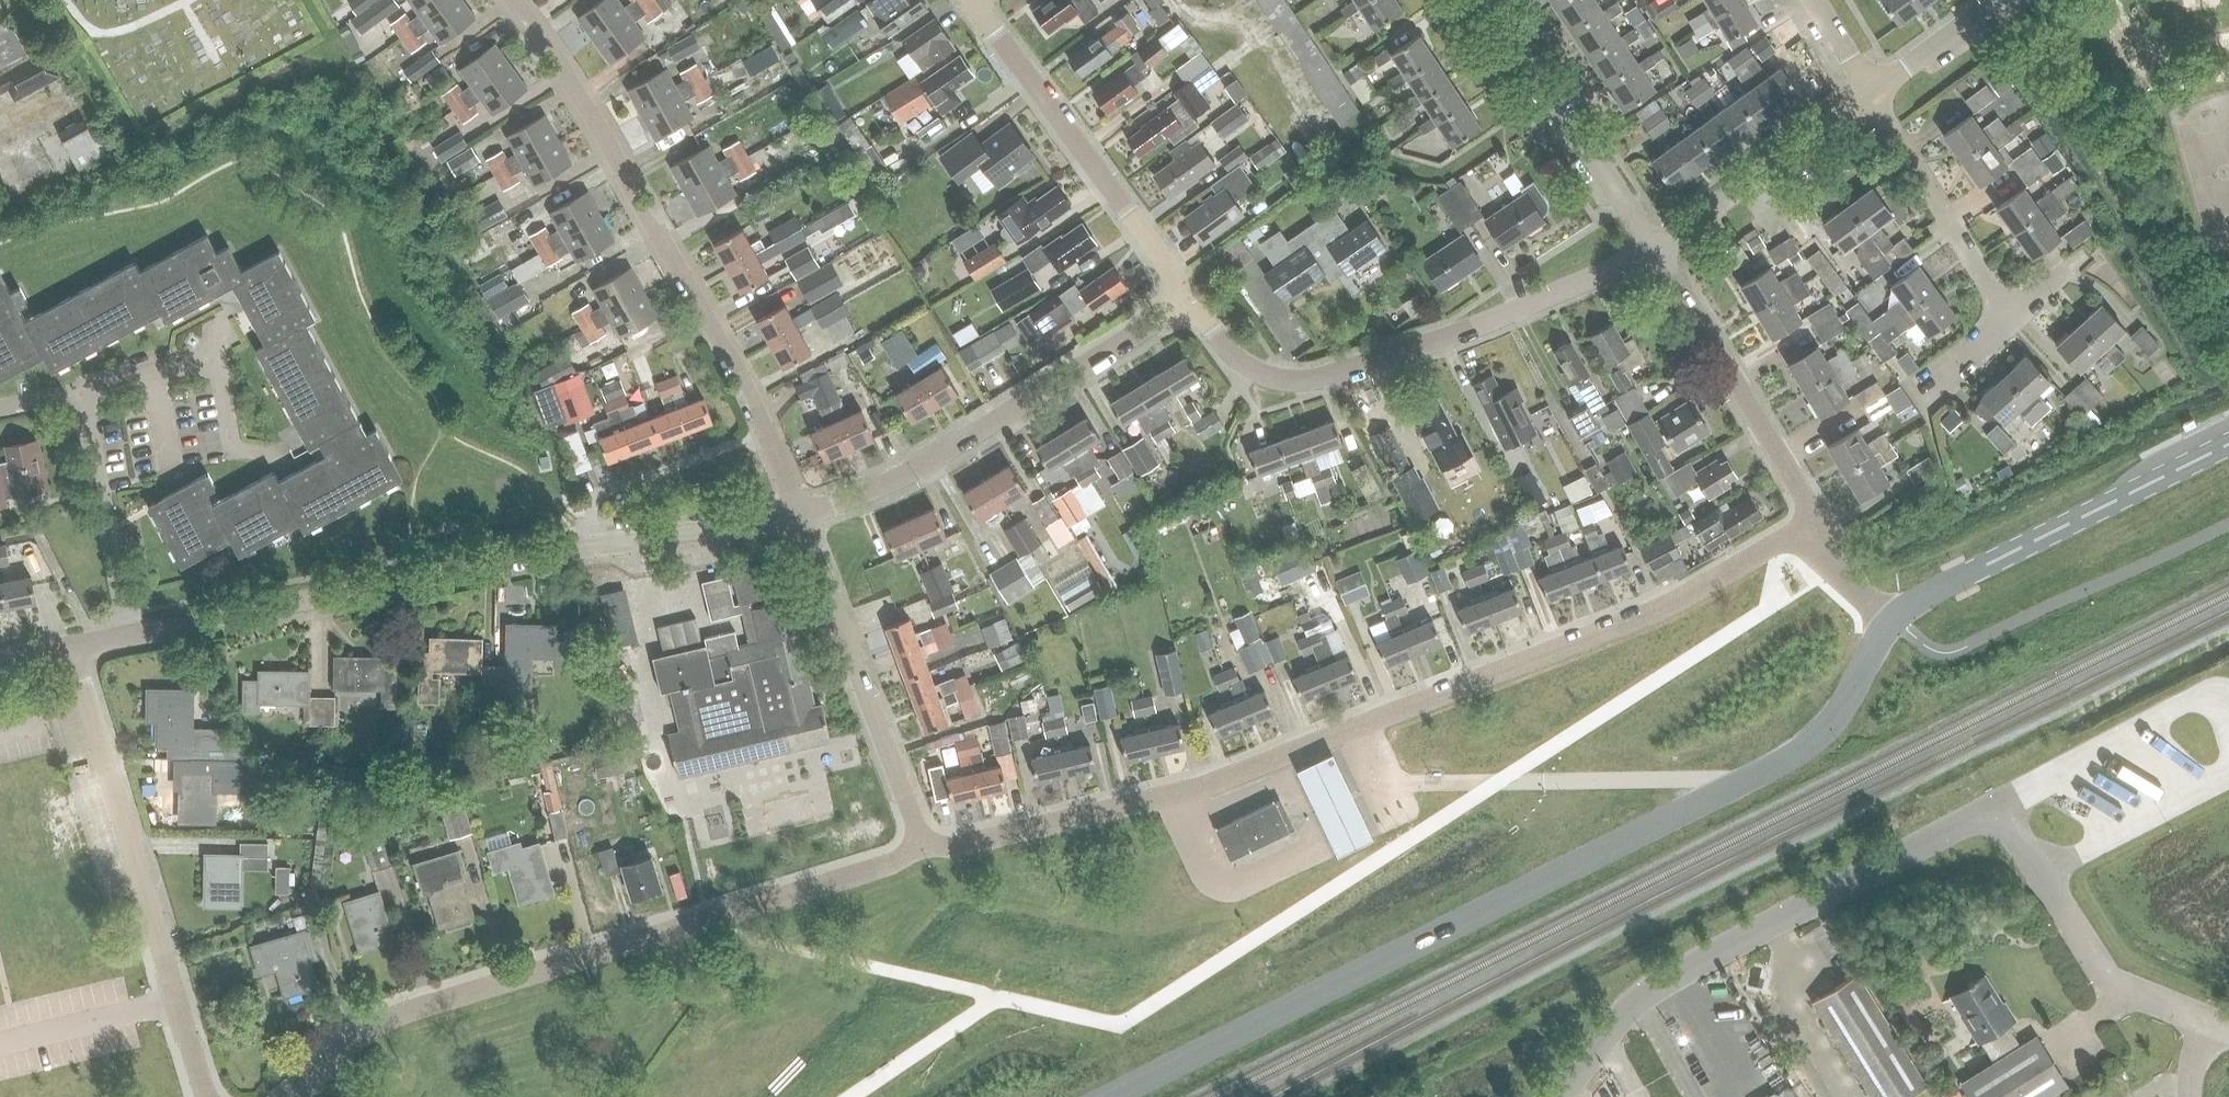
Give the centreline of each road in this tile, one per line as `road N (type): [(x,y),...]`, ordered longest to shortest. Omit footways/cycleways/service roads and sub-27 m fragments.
road 1 (residential): [(924,847),(968,845),(1225,779),(1674,600),(1818,518)]
road 2 (tertiary): [(1895,614),(1836,721),(1801,751),(1108,1096)]
road 3 (unclassified): [(1562,1096),(1633,1002),(1657,984),(1982,816),(2001,822),(2029,851),(2103,974),(2204,1022)]
road 4 (residential): [(293,1096),(349,1043),(413,1008),(892,864),(924,847)]
road 5 (residential): [(125,635),(536,553),(799,516)]
road 6 (residential): [(799,516),(740,372),(511,0)]
road 7 (residential): [(1658,247),(1397,353),(1317,377),(1266,377),(1243,366),(1185,297)]
road 8 (residential): [(206,1096),(71,646)]
road 9 (residential): [(799,516),(903,475),(1185,297)]
road 10 (tertiary): [(1895,614),(2228,443)]
road 11 (residential): [(1185,297),(970,0)]
road 12 (residential): [(924,847),(799,516)]
road 13 (residential): [(1818,518),(1658,247)]
road 14 (residential): [(125,635),(81,411),(62,401),(0,409)]
road 15 (residential): [(1658,247),(1486,0)]
road 16 (residential): [(2010,321),(1871,91)]
road 17 (residential): [(1658,247),(1871,91)]
road 18 (residential): [(1871,91),(1994,0)]
road 19 (residential): [(1895,614),(1868,601),(1818,518)]

